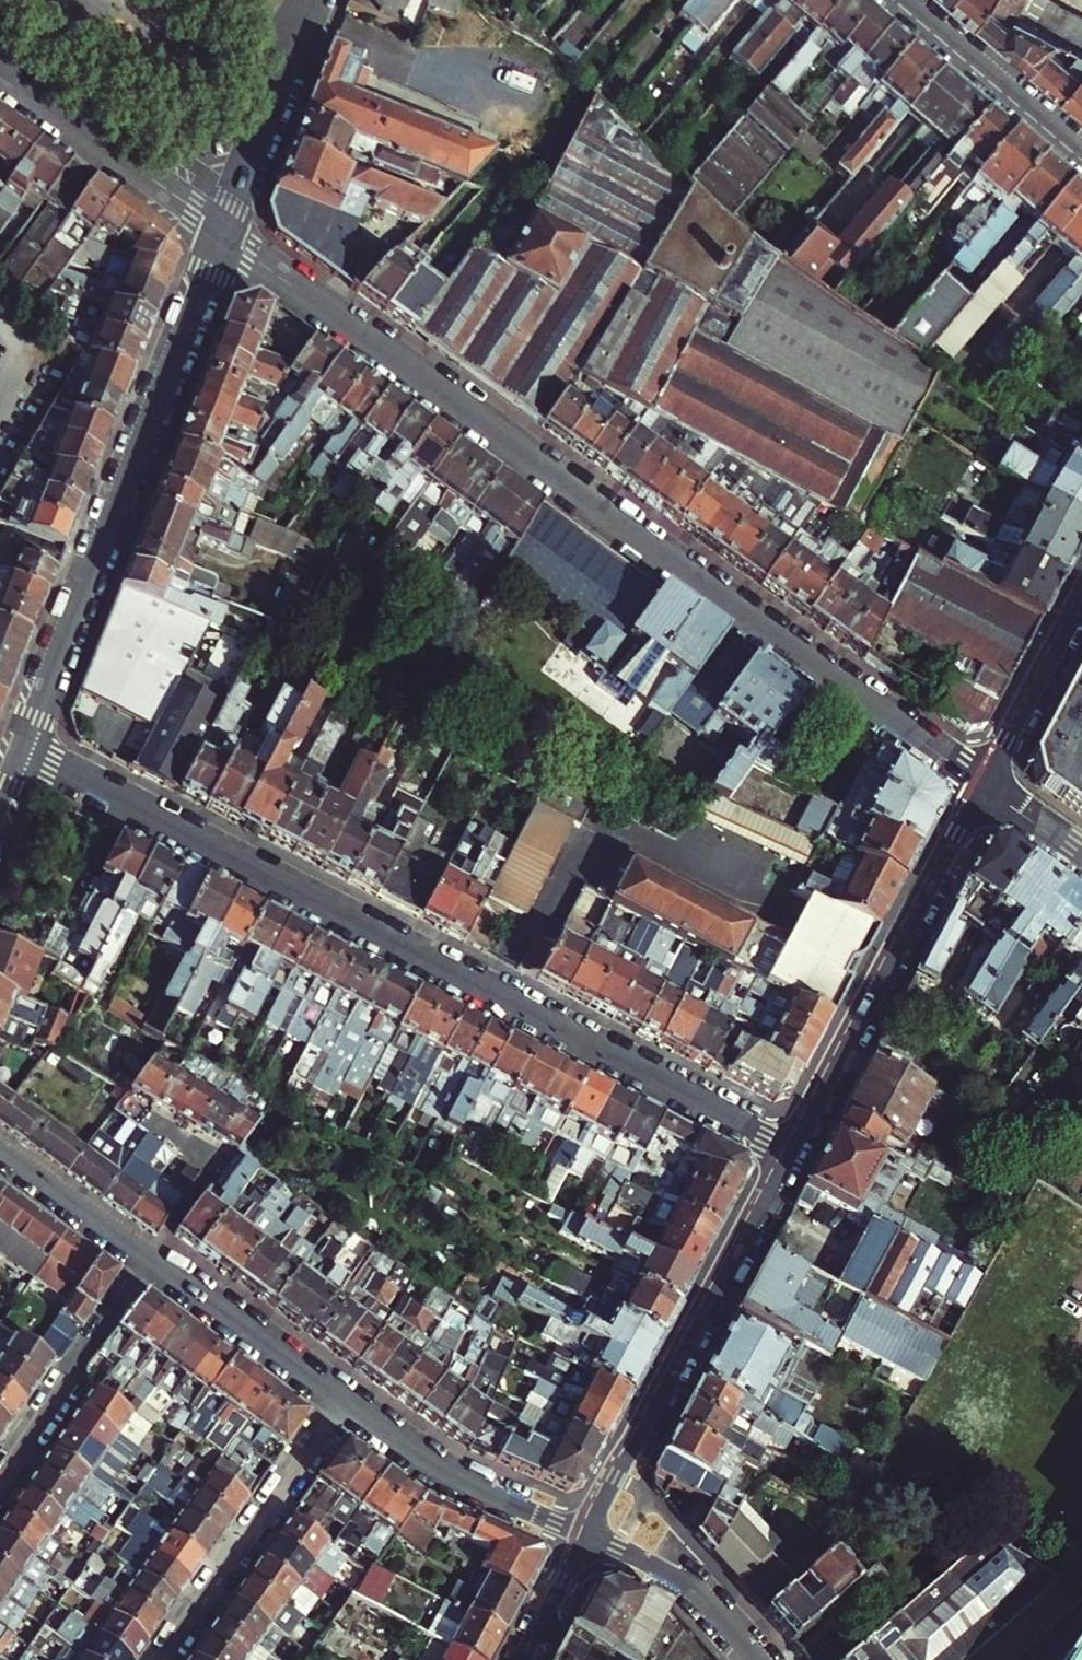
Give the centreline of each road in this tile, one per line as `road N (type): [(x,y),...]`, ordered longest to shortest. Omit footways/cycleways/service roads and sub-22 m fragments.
road 1 (residential): [(223,234),(981,784)]
road 2 (residential): [(789,1148),(20,749)]
road 3 (residential): [(20,749),(223,234)]
road 4 (residential): [(587,1533),(789,1148)]
road 5 (residential): [(789,1148),(981,784)]
road 6 (residential): [(158,1659),(348,1401)]
road 7 (residential): [(0,73),(223,234)]
road 8 (residential): [(348,1401),(441,1469),(587,1533)]
road 9 (residential): [(0,1478),(145,1260)]
road 10 (residential): [(145,1260),(348,1401)]
road 11 (residential): [(1081,154),(903,0)]
road 12 (residential): [(223,234),(305,20)]
road 13 (residential): [(131,1106),(219,1160),(145,1260)]
road 14 (residential): [(981,784),(1081,593)]
road 15 (residential): [(587,1533),(681,1580),(758,1659)]
road 16 (residential): [(0,1155),(145,1260)]
road 17 (residential): [(520,1659),(587,1533)]
road 18 (residential): [(981,784),(1081,857)]

